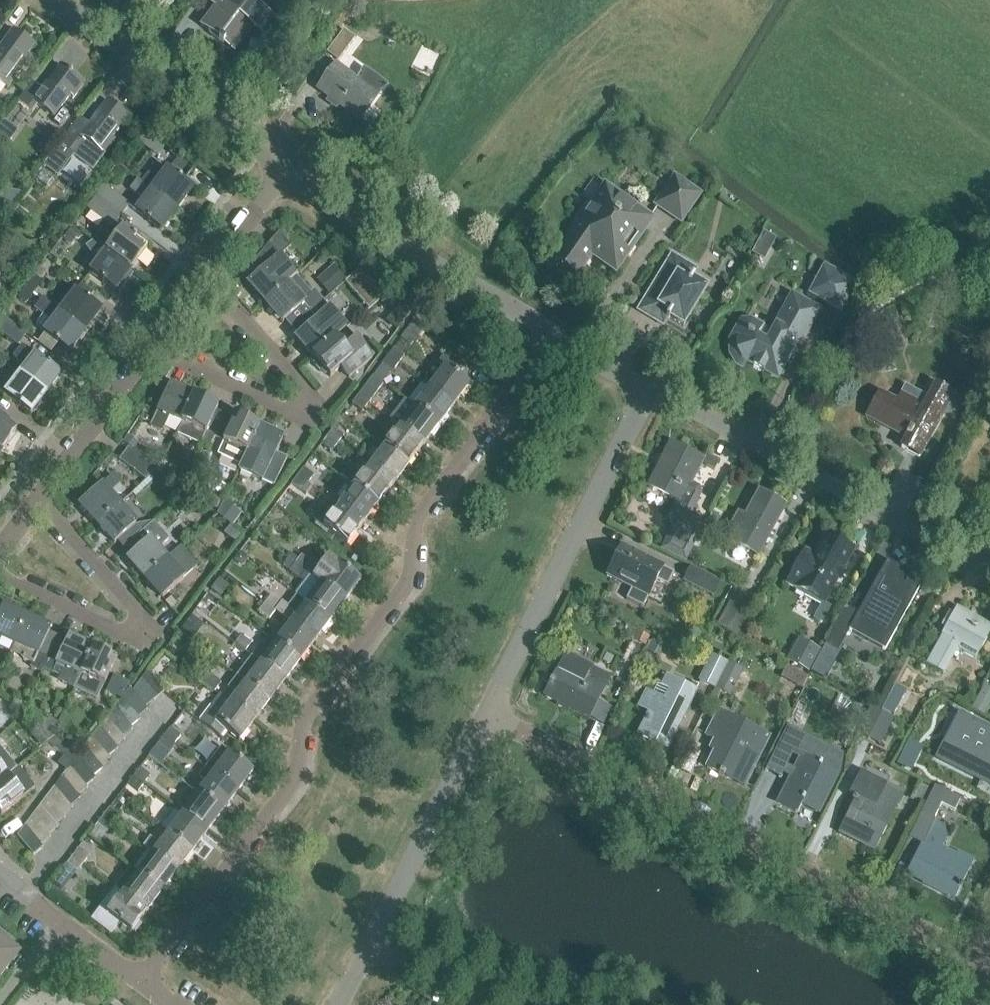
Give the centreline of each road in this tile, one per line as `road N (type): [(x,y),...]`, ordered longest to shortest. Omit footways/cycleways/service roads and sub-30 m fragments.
road 1 (residential): [(139,984),(292,784),(312,709),(409,575),(420,510),(553,335)]
road 2 (residential): [(989,964),(480,713)]
road 3 (residential): [(0,547),(200,281),(275,164)]
road 4 (residential): [(989,570),(647,387)]
road 5 (residential): [(480,713),(647,387)]
road 6 (residential): [(553,335),(275,164)]
road 7 (residential): [(275,164),(62,0)]
road 8 (residential): [(373,950),(480,713)]
road 9 (residential): [(139,984),(0,873)]
road 10 (residential): [(503,1004),(373,950)]

